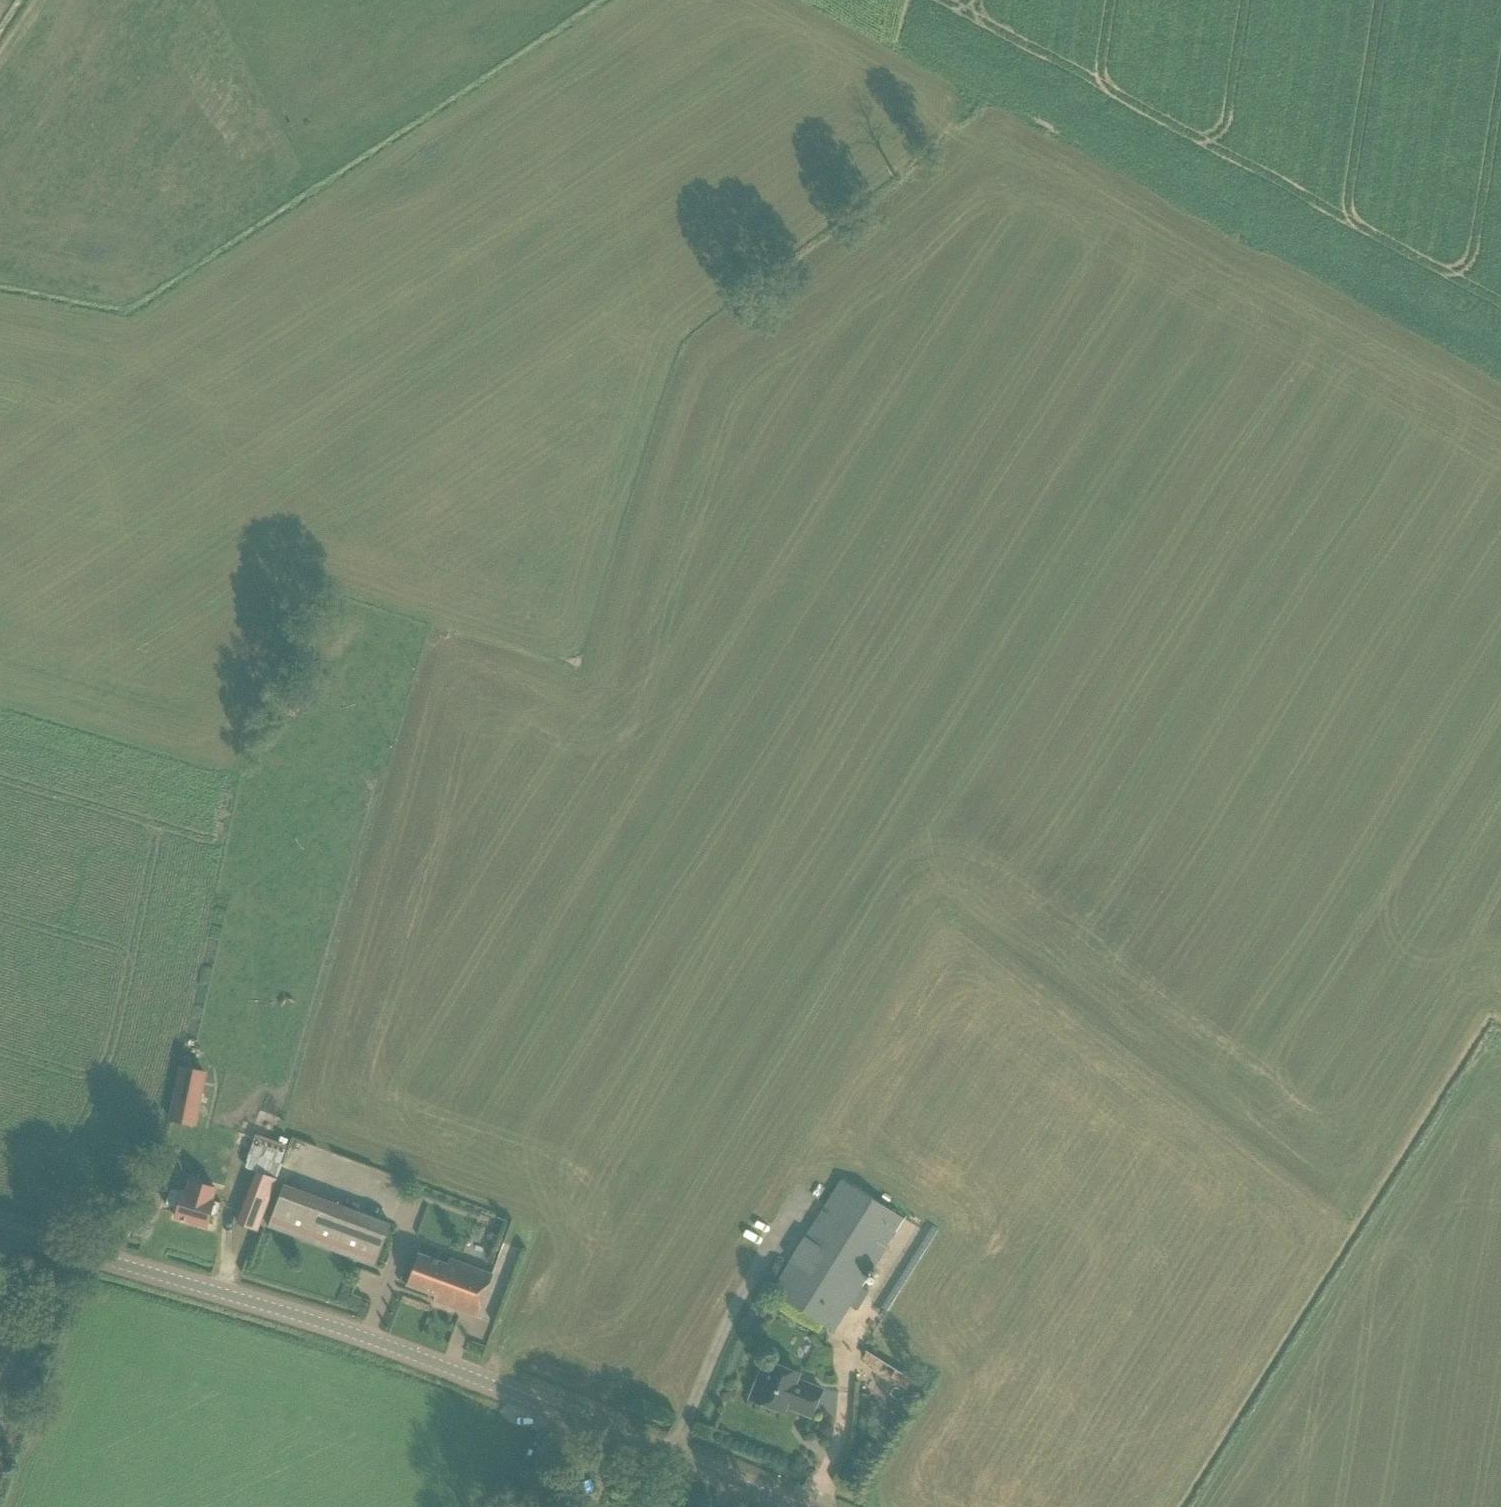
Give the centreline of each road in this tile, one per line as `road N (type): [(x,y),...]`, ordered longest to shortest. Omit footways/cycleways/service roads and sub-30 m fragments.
road 1 (secondary): [(798,1506),(385,1344),(0,1228)]

